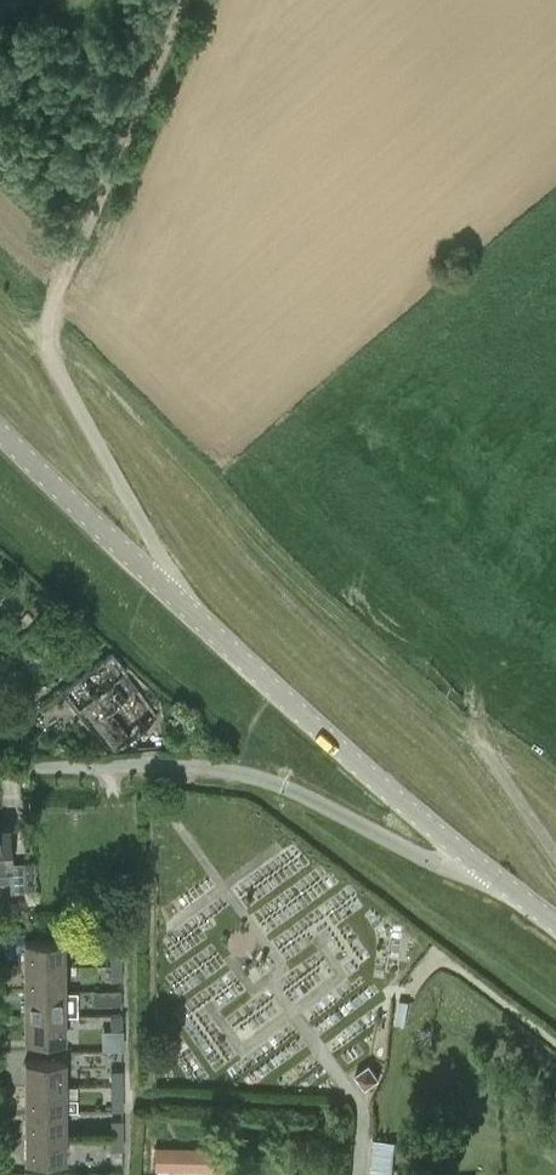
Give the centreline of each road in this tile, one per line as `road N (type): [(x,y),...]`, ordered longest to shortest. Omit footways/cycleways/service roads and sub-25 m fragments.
road 1 (track): [(188,612),(55,361),(51,334),(192,0)]
road 2 (tertiary): [(486,869),(188,612),(0,428)]
road 3 (residential): [(486,869),(445,868),(285,786),(228,771),(0,764)]
road 4 (track): [(555,855),(488,755)]

